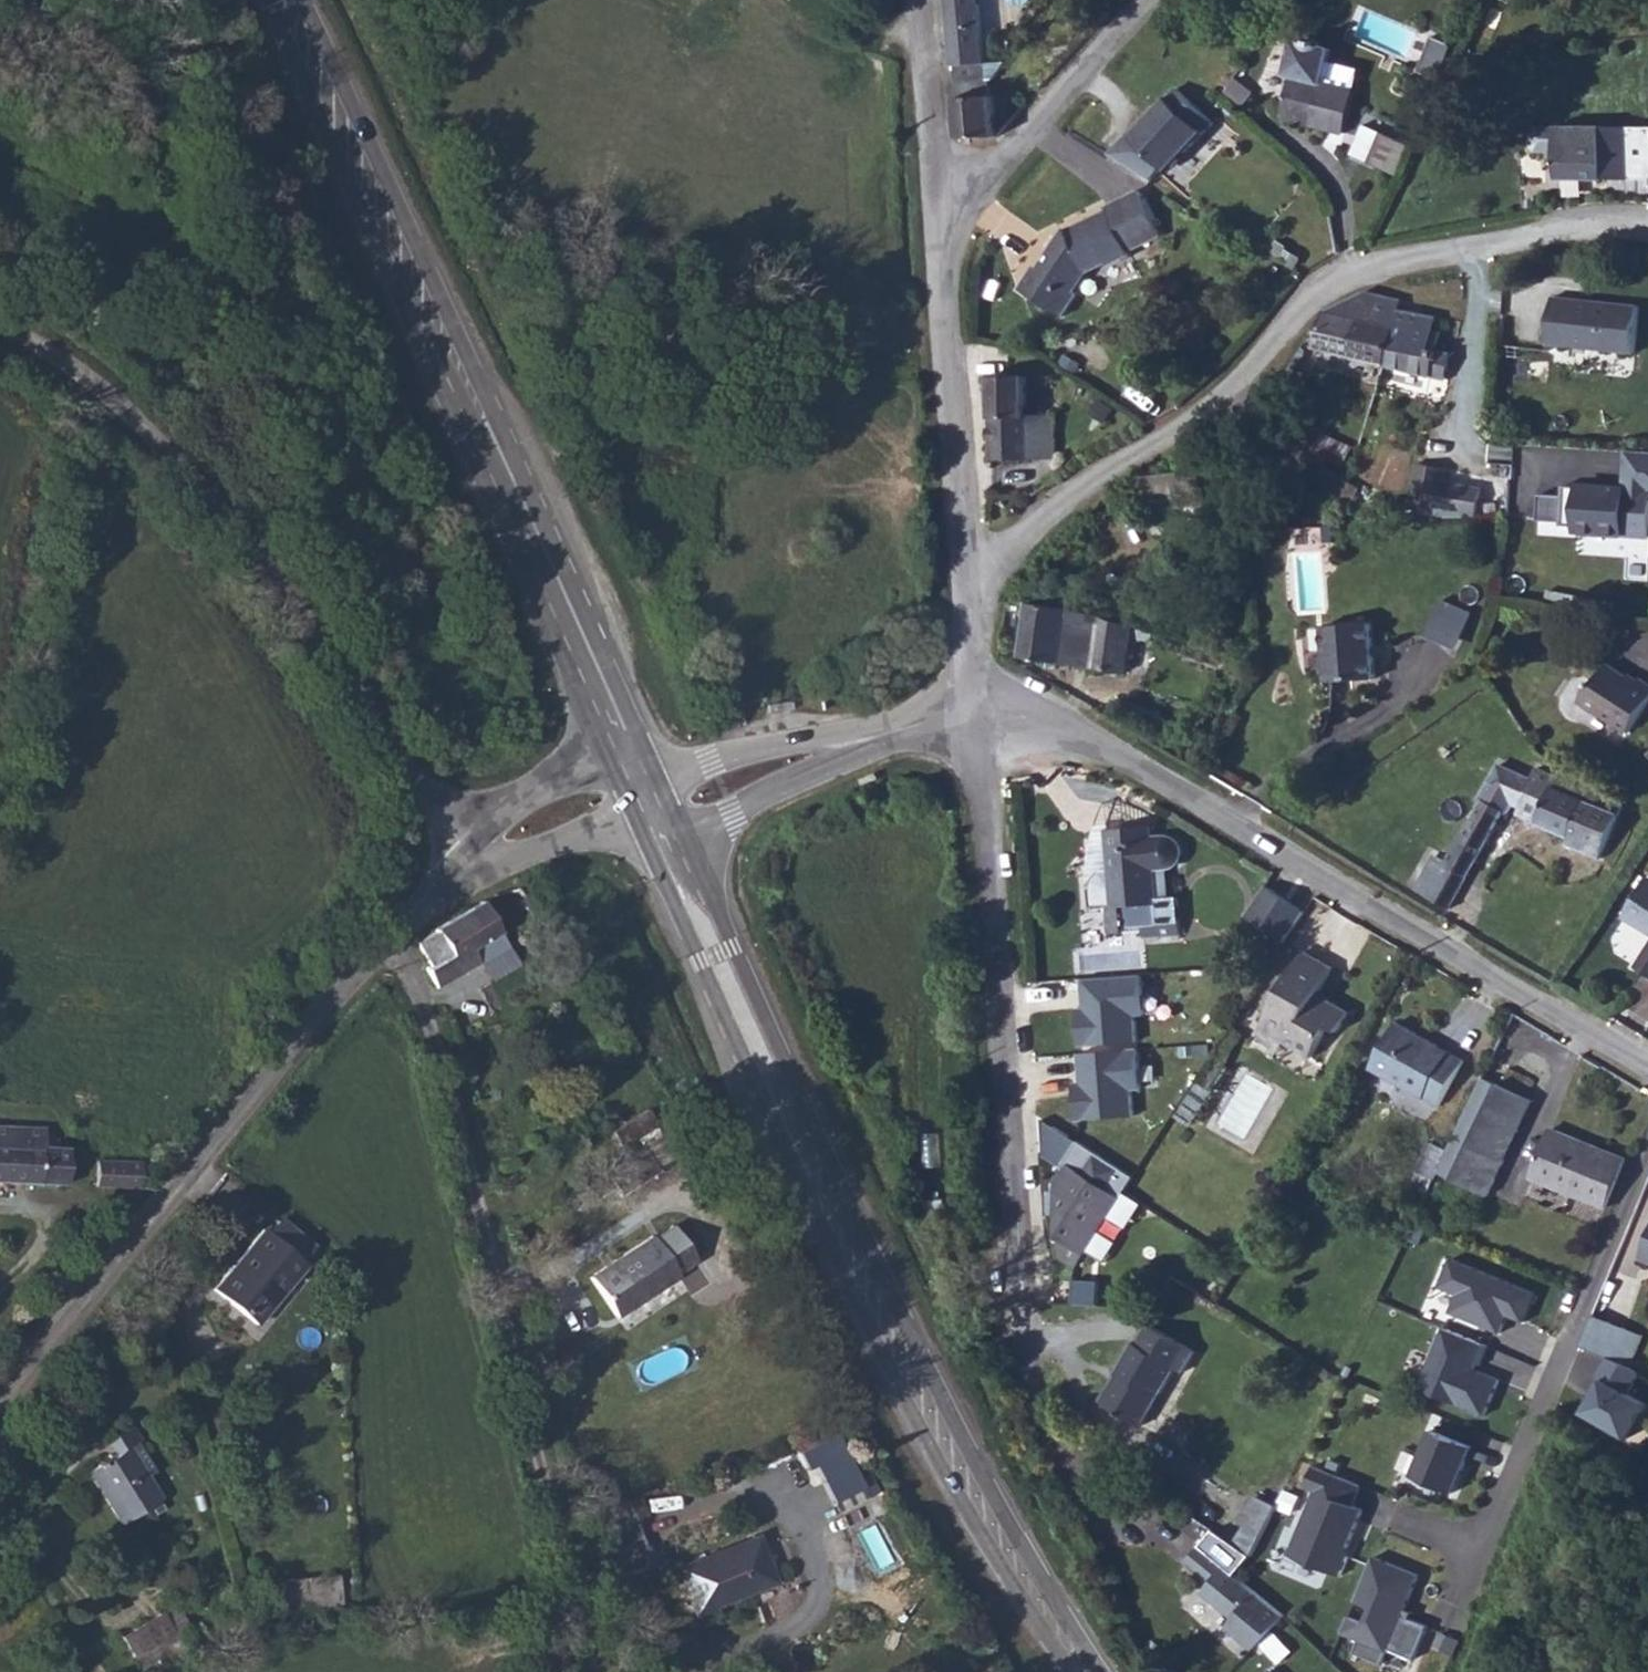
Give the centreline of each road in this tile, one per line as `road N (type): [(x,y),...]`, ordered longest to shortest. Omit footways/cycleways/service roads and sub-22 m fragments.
road 1 (secondary): [(662,825),(889,1331),(1086,1671)]
road 2 (secondary): [(627,748),(284,0)]
road 3 (unclassified): [(974,711),(1026,1341),(1057,1443),(1108,1506)]
road 4 (residential): [(967,572),(1238,384),(1329,288),(1441,251),(1647,233)]
road 5 (unclassified): [(974,711),(1045,717),(1125,755),(1647,1070)]
road 6 (unclassified): [(464,858),(438,807),(172,462),(61,359),(0,325)]
road 7 (unclassified): [(464,858),(329,992),(0,1399)]
road 8 (residential): [(1473,1549),(1647,1157)]
road 9 (unclassified): [(967,572),(941,192)]
road 10 (unclassified): [(941,192),(1001,156),(1148,0)]
road 11 (unclassified): [(866,741),(768,747),(638,773)]
road 12 (unclassified): [(662,825),(734,806),(866,741)]
road 13 (unclassified): [(464,858),(662,825)]
road 14 (unclassified): [(627,748),(552,780),(464,858)]
road 15 (unclassified): [(920,0),(941,192)]
road 16 (unclassified): [(974,711),(967,572)]

